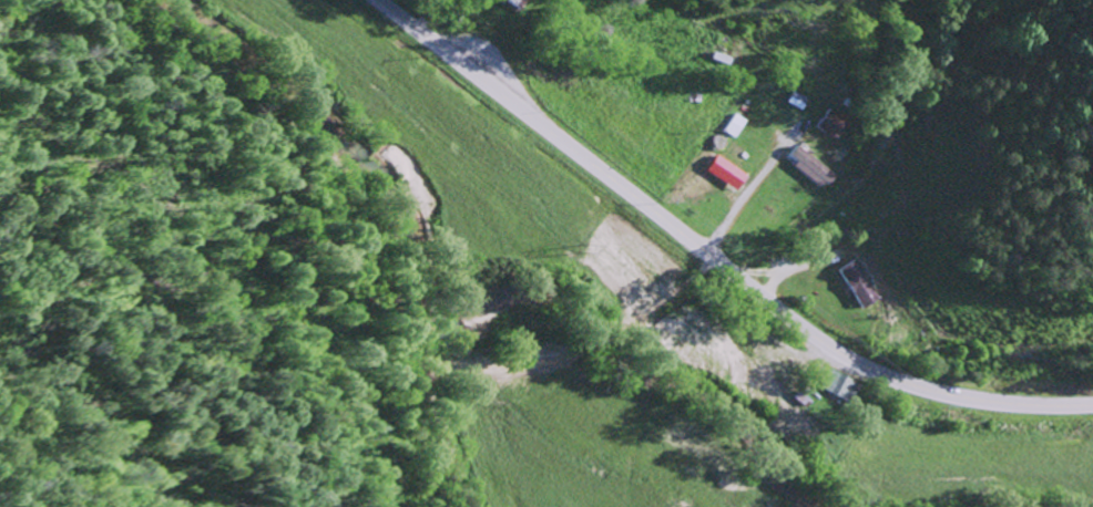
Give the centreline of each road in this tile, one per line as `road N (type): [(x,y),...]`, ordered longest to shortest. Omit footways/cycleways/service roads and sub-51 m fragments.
road 1 (primary): [(384,0),(830,341),(882,370),(950,391),(1092,401)]
road 2 (residential): [(717,257),(611,371),(460,408),(475,506)]

